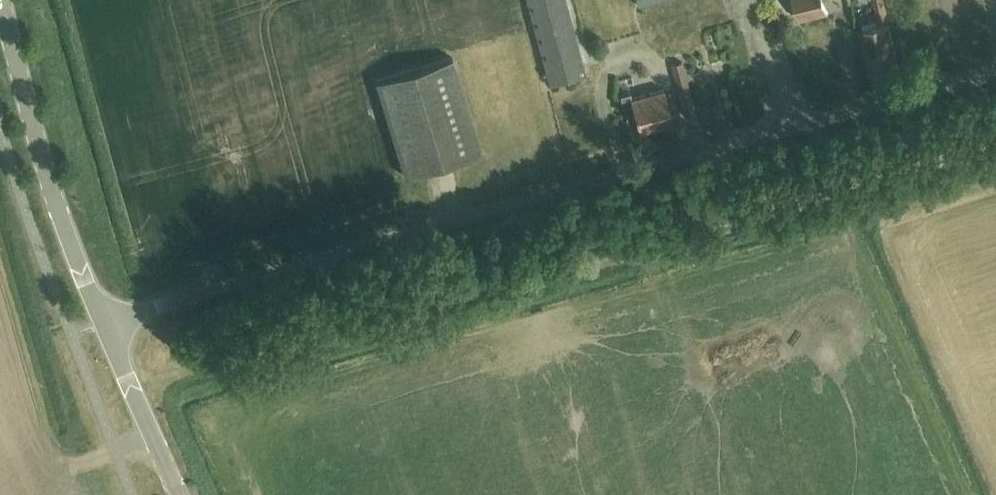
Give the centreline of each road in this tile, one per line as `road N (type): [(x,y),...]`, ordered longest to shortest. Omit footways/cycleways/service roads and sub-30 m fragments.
road 1 (unclassified): [(104,322),(721,148),(995,59)]
road 2 (tertiary): [(104,322),(39,150),(0,0)]
road 3 (tertiary): [(179,494),(104,322)]

